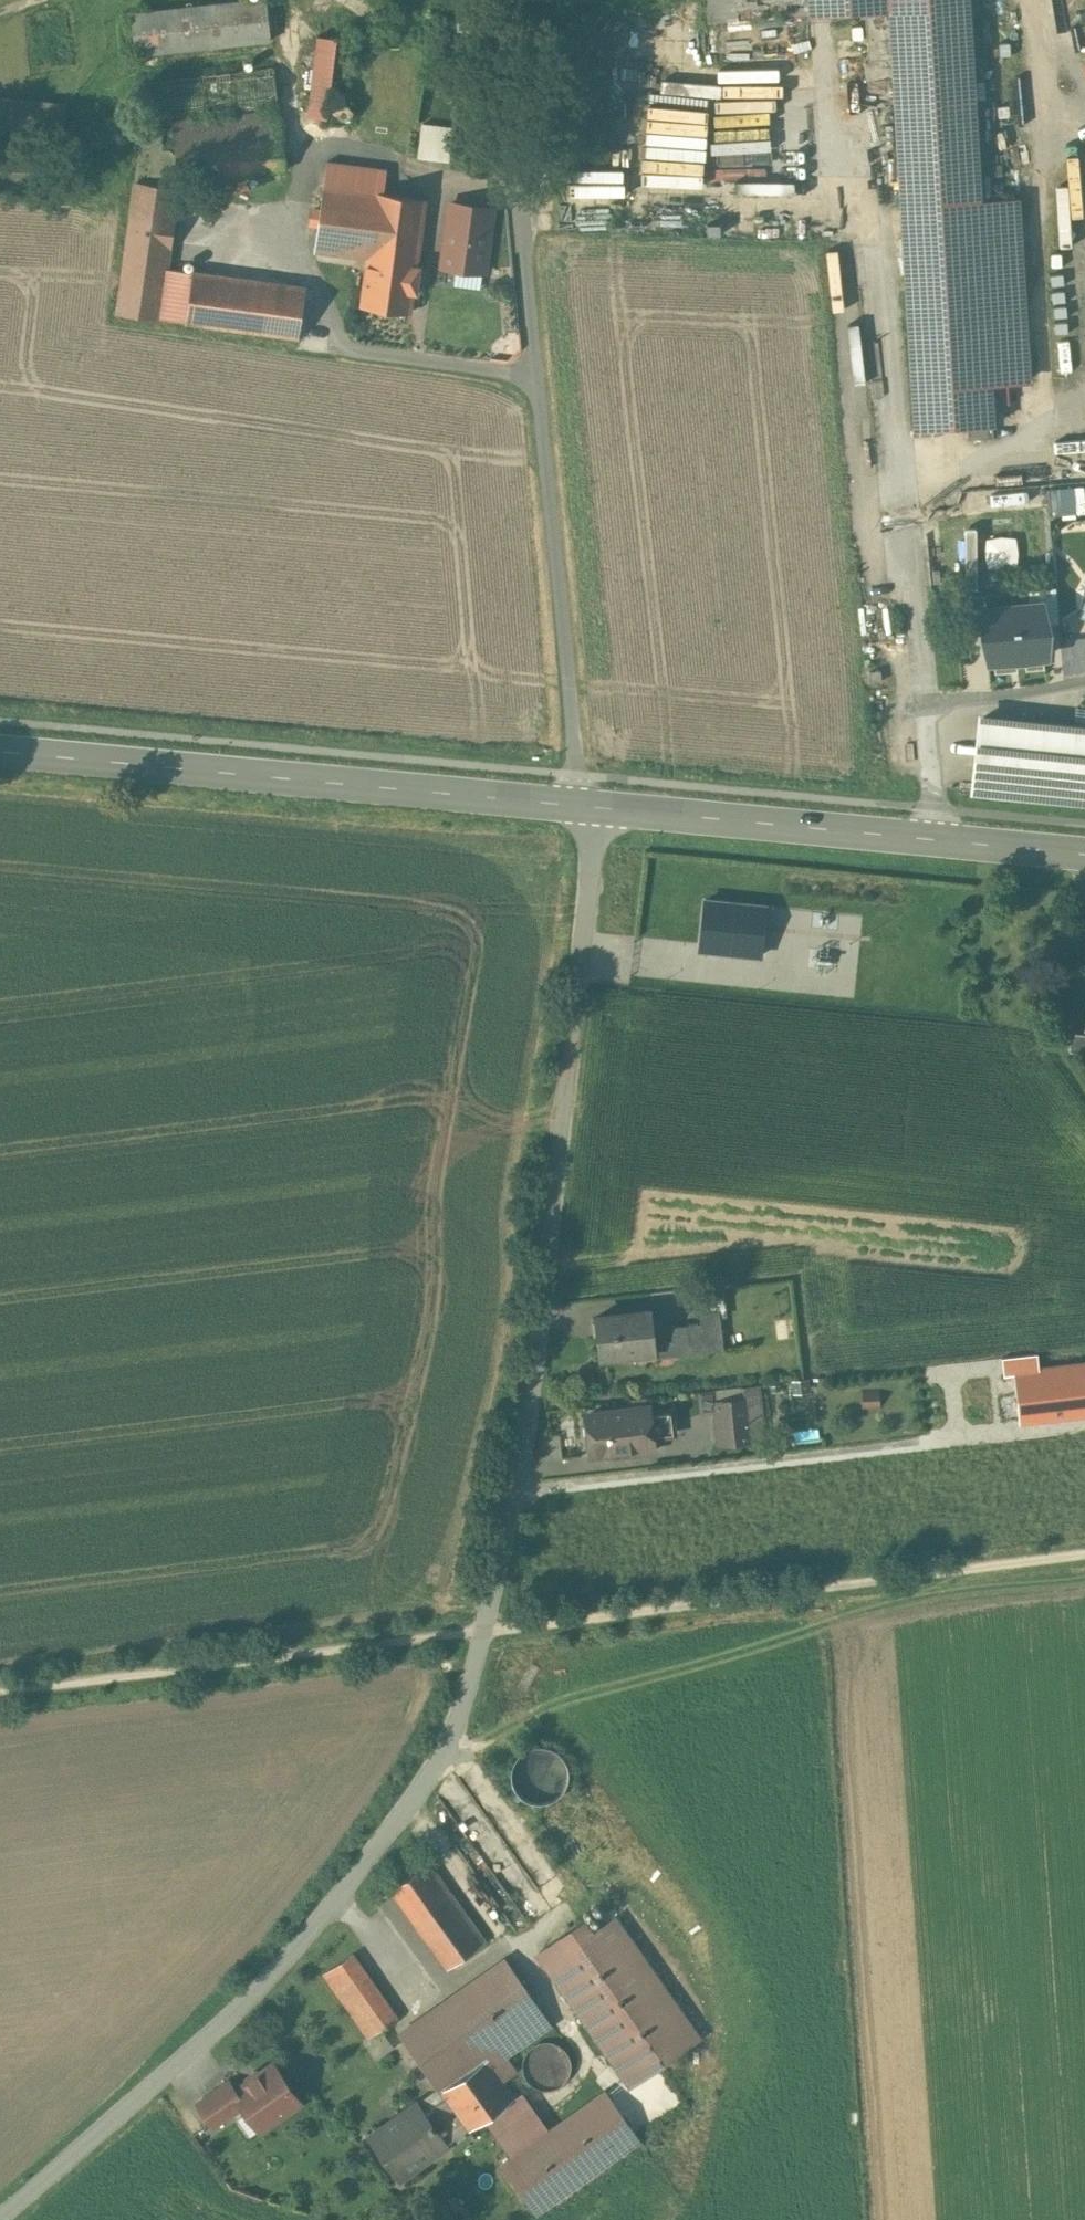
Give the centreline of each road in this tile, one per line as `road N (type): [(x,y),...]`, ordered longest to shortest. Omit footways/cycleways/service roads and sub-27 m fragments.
road 1 (unclassified): [(1,2219),(271,1979),(347,1883),(445,1745),(520,1490)]
road 2 (unclassified): [(581,804),(507,94),(517,0)]
road 3 (unclassified): [(520,1490),(590,872),(581,804)]
road 4 (secondary): [(0,747),(581,804)]
road 5 (unclassified): [(1068,1399),(1062,1412),(1010,1431),(520,1490)]
road 6 (secondary): [(581,804),(945,838)]
road 7 (unclassified): [(1084,681),(930,708),(945,838)]
road 8 (secondary): [(945,838),(1084,852)]

